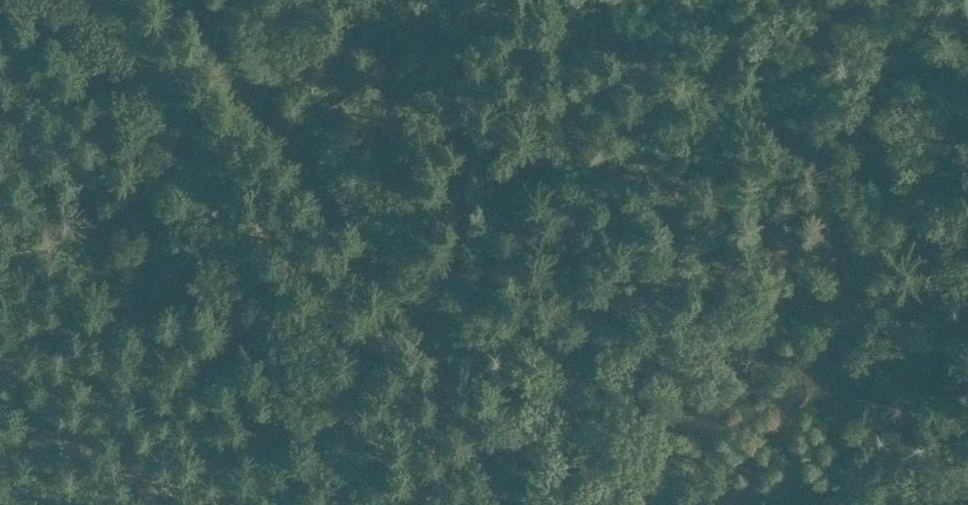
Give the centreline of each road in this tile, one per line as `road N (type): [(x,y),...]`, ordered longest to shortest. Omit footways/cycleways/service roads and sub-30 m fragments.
road 1 (track): [(235,275),(761,96),(967,41)]
road 2 (track): [(90,0),(235,275)]
road 3 (track): [(235,275),(368,504)]

